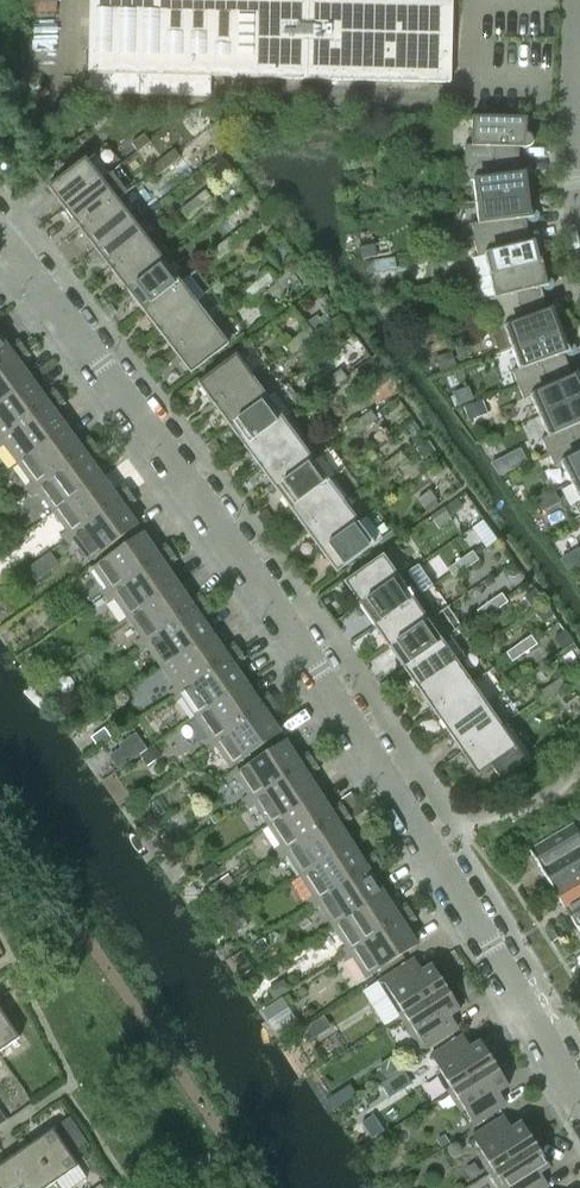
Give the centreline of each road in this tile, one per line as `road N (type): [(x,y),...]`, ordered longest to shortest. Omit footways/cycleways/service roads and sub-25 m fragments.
road 1 (residential): [(579,1105),(317,673),(0,238)]
road 2 (residential): [(579,204),(579,22)]

